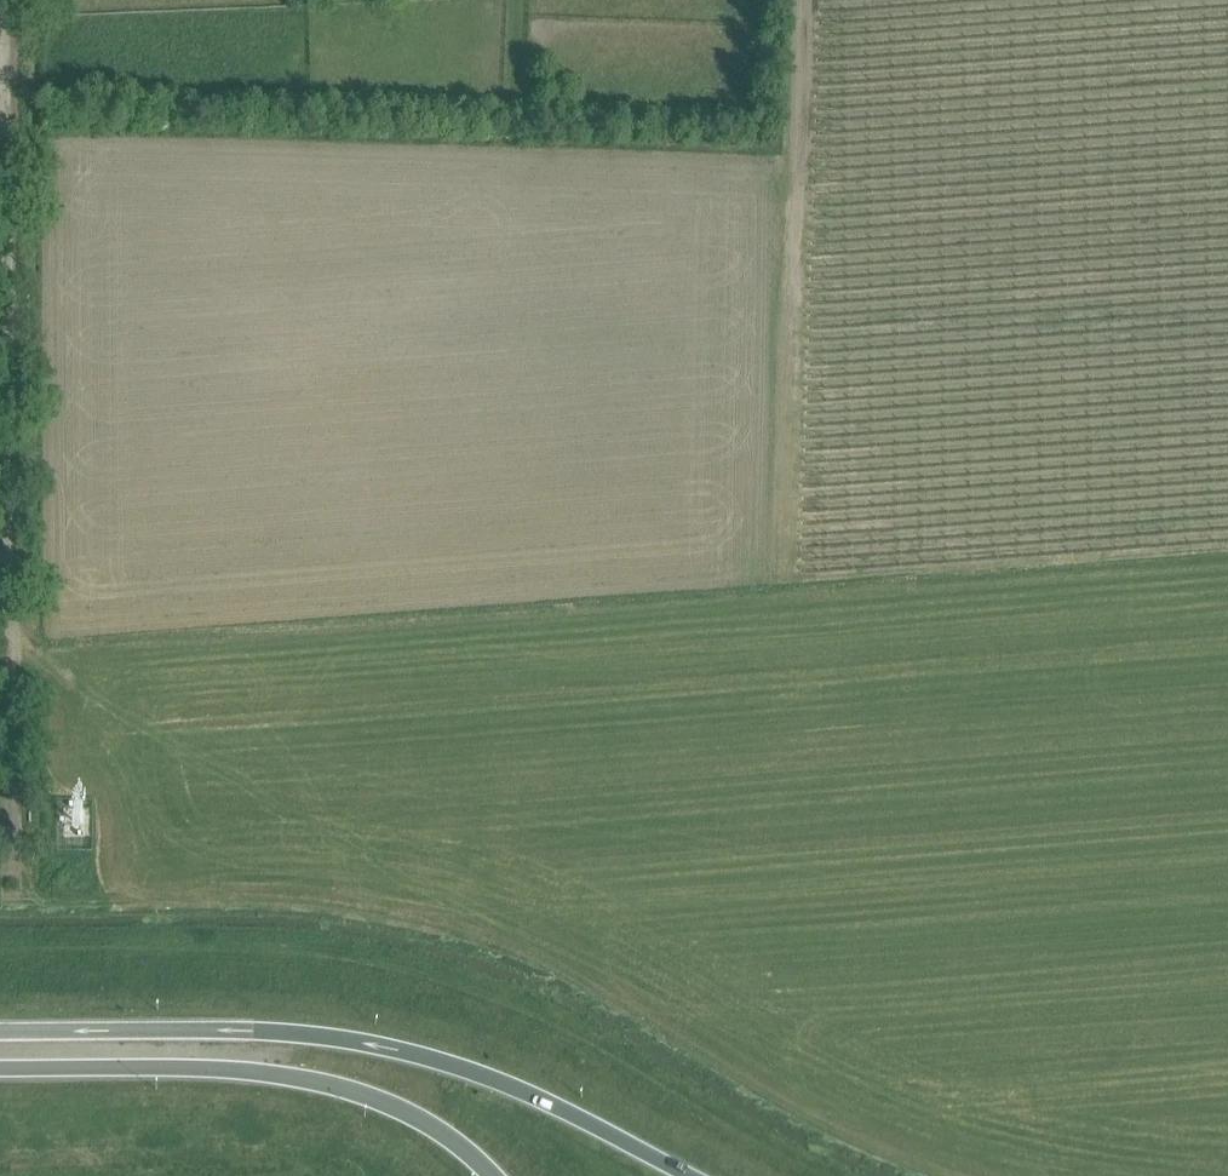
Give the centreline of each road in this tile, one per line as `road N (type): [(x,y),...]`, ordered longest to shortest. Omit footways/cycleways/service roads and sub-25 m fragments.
road 1 (motorway): [(694,1175),(489,1074),(412,1053),(279,1033),(0,1031)]
road 2 (unclassified): [(12,870),(0,285)]
road 3 (motorway): [(0,1071),(309,1080),(403,1111),(492,1175)]

